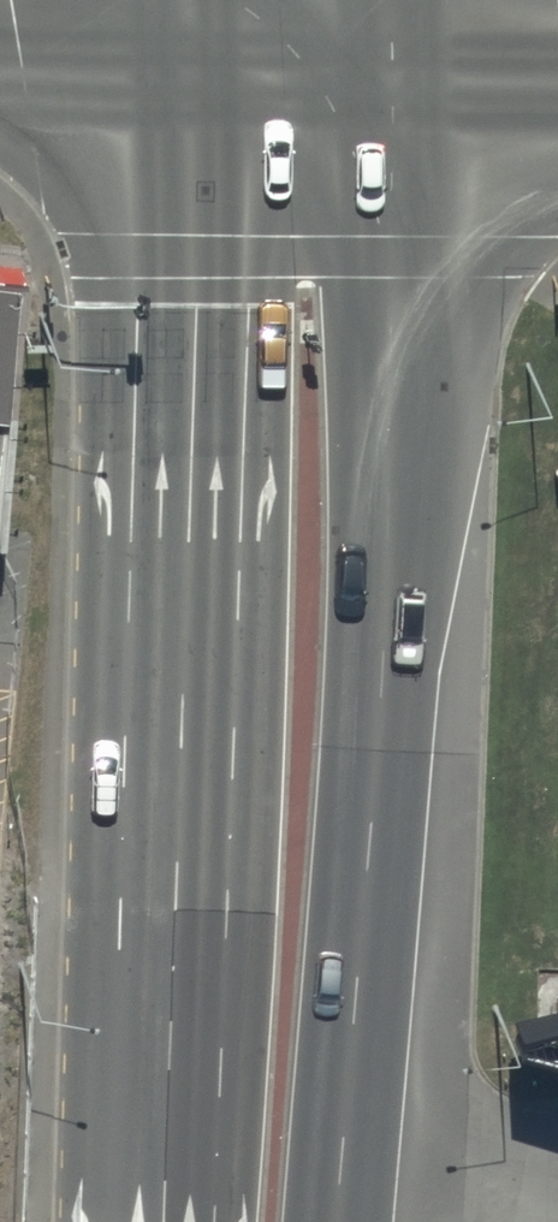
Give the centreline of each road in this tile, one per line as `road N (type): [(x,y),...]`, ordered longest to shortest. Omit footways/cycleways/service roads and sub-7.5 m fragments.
road 1 (trunk): [(390,74),(364,850),(333,1221)]
road 2 (trunk): [(165,1221),(183,578),(180,75)]
road 3 (primary): [(390,74),(180,75)]
road 4 (primary): [(180,75),(0,75)]
road 5 (primary): [(557,72),(390,74)]

